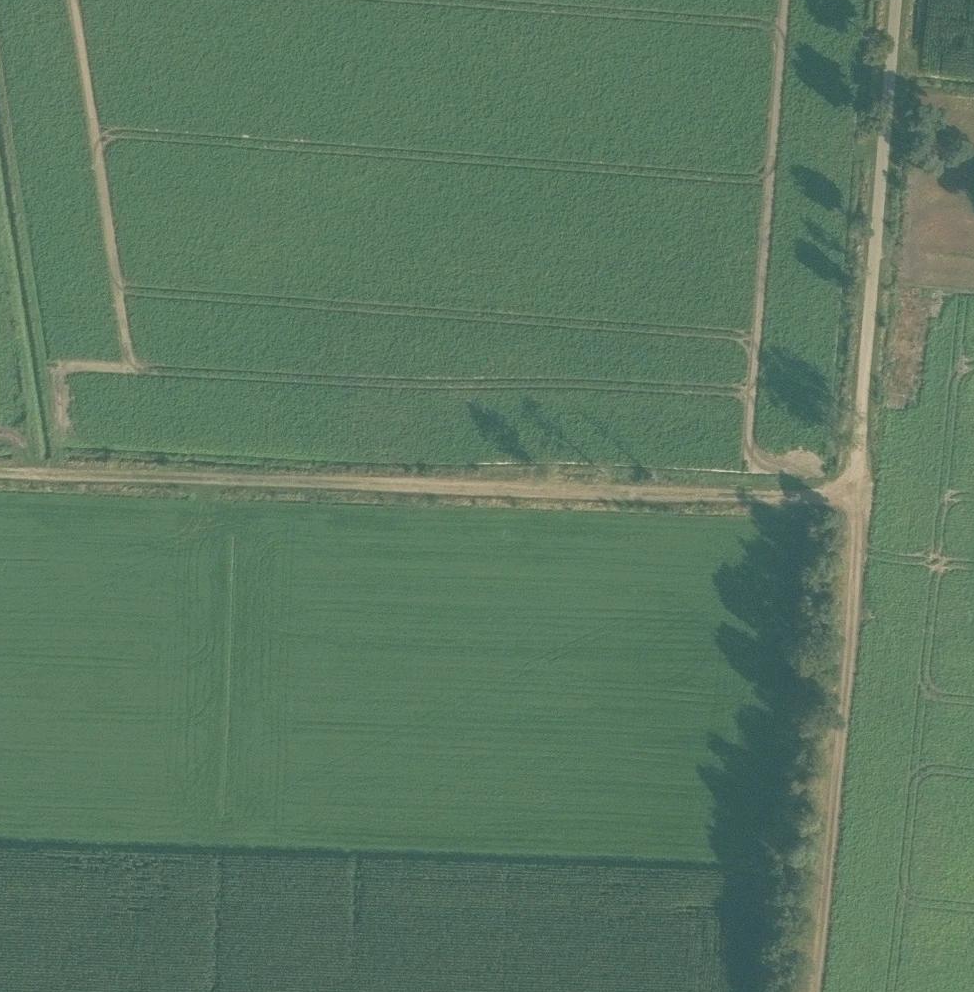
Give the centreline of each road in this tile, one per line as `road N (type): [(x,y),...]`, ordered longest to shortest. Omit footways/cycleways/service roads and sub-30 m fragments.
road 1 (track): [(804,991),(852,499),(0,476)]
road 2 (unclassified): [(852,499),(896,0)]

